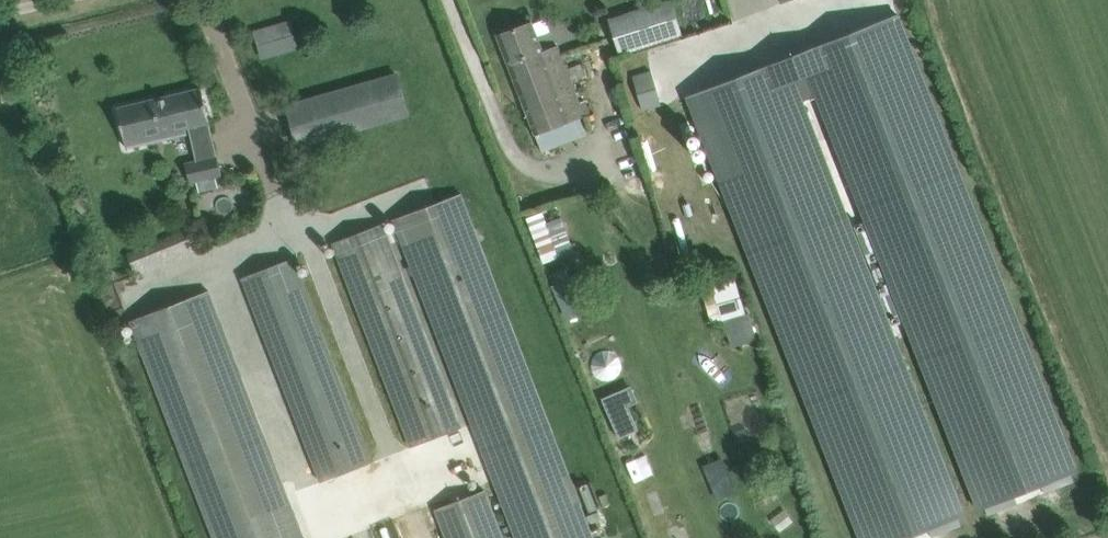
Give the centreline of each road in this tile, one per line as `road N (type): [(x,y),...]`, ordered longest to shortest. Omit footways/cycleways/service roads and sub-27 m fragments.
road 1 (track): [(609,149),(556,167),(523,162),(504,136),(451,0)]

